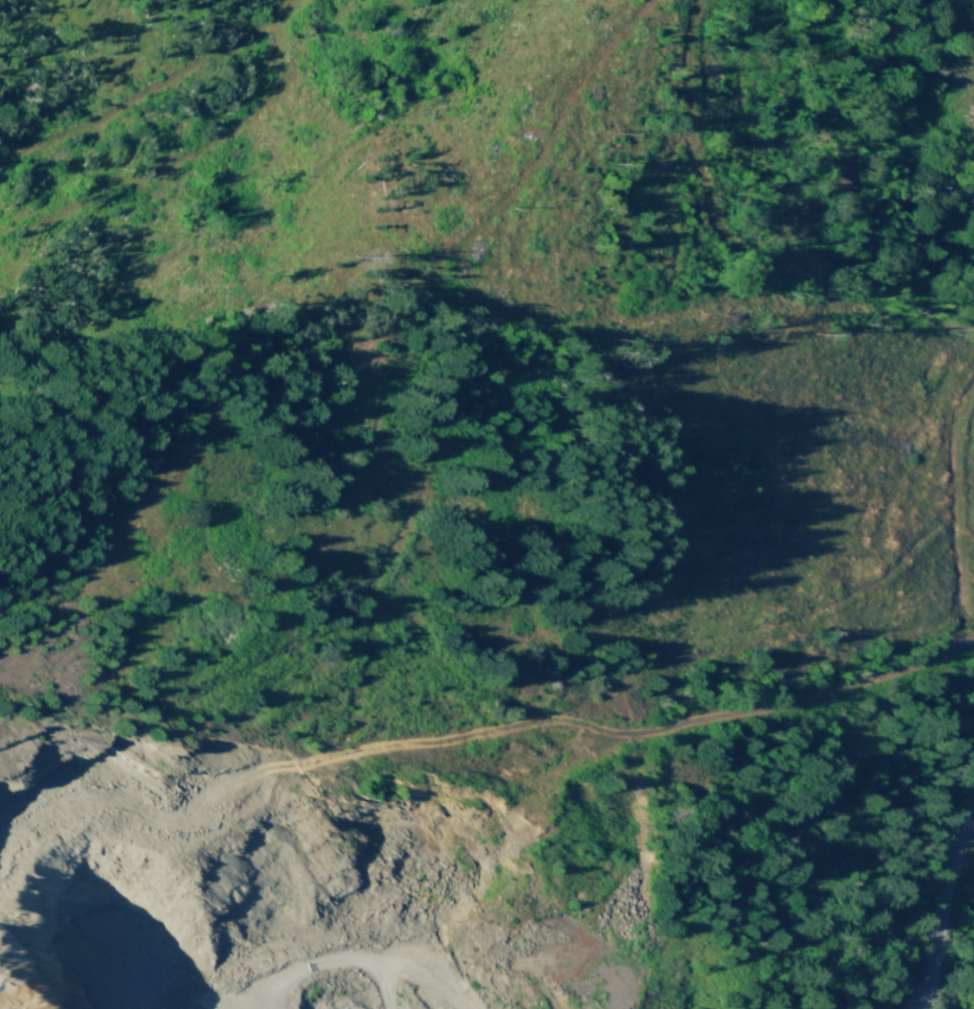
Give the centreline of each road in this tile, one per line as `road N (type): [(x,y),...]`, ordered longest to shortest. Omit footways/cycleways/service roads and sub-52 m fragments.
road 1 (residential): [(973,859),(907,1008)]

